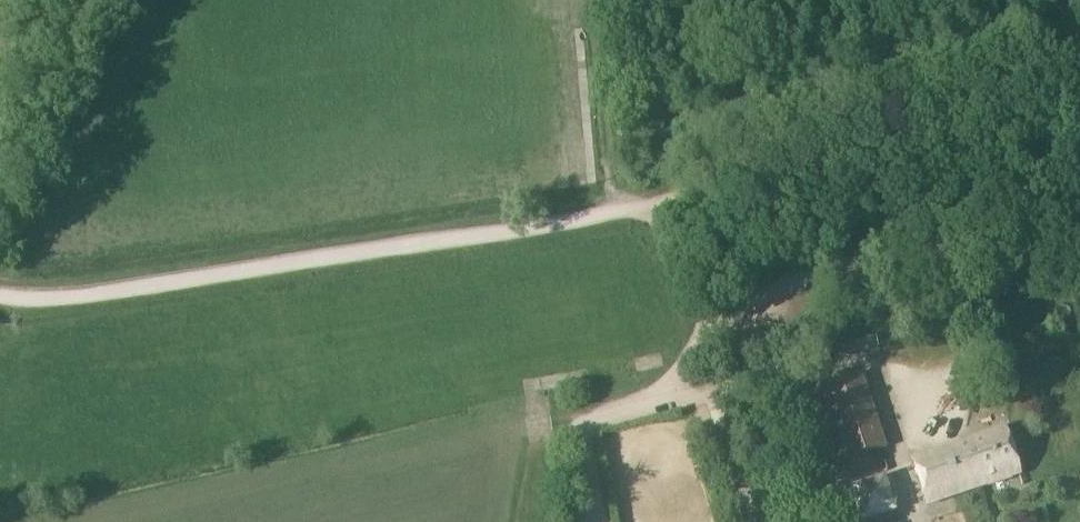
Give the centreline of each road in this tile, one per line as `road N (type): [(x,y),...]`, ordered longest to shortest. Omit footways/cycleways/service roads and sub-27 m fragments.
road 1 (track): [(0,298),(43,305),(634,209),(1042,89)]
road 2 (track): [(993,299),(1065,0)]

